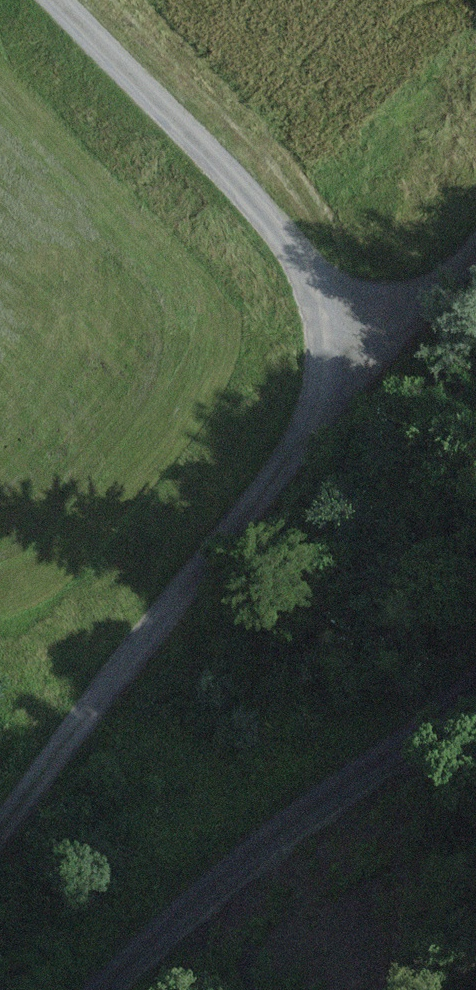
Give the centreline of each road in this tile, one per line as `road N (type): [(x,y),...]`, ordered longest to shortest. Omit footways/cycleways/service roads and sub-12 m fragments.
road 1 (track): [(339,297),(353,326),(342,404),(0,840)]
road 2 (track): [(94,989),(220,864),(442,704),(475,668)]
road 3 (track): [(64,0),(339,297)]
road 4 (track): [(339,297),(388,312),(429,302),(475,260)]

